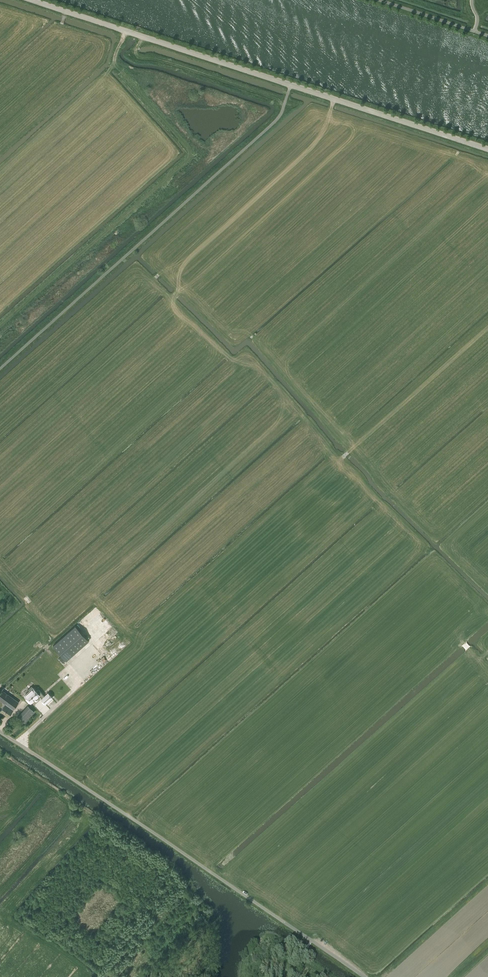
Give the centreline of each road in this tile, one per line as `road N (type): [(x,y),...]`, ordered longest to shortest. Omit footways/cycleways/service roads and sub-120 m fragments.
road 1 (unclassified): [(487,148),(31,0)]
road 2 (unclassified): [(365,976),(0,732)]
road 3 (track): [(0,328),(193,156),(116,65),(126,31)]

